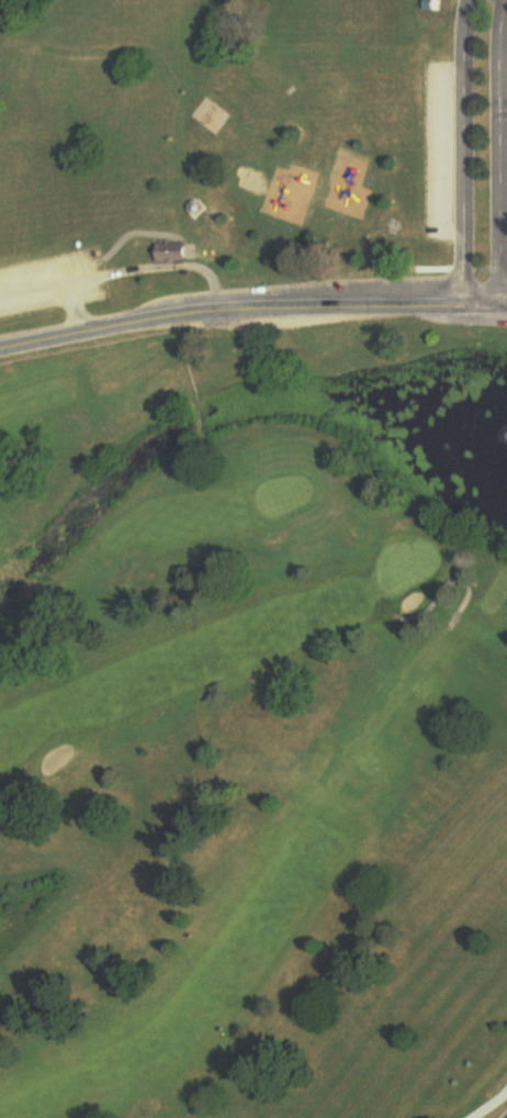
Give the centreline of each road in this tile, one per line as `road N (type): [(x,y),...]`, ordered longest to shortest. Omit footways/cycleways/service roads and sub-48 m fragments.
road 1 (residential): [(506,290),(218,299),(0,348)]
road 2 (residential): [(470,0),(462,292)]
road 3 (residential): [(500,290),(496,76),(503,0)]

